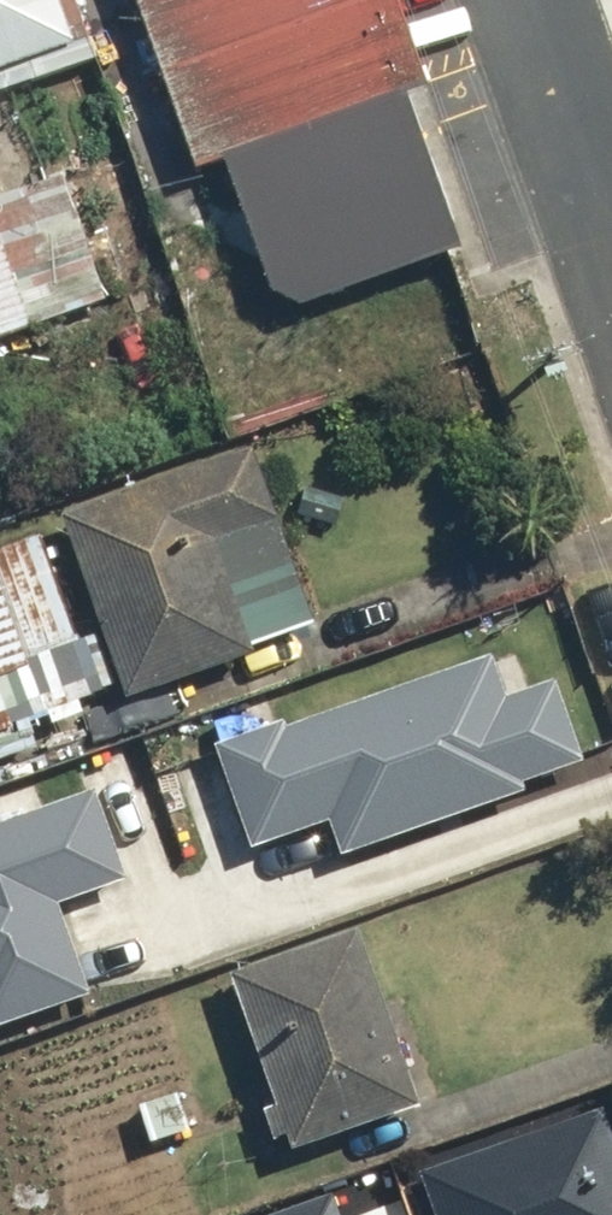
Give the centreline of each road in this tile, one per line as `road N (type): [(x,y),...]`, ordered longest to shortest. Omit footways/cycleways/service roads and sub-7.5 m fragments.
road 1 (residential): [(611,237),(528,0)]

